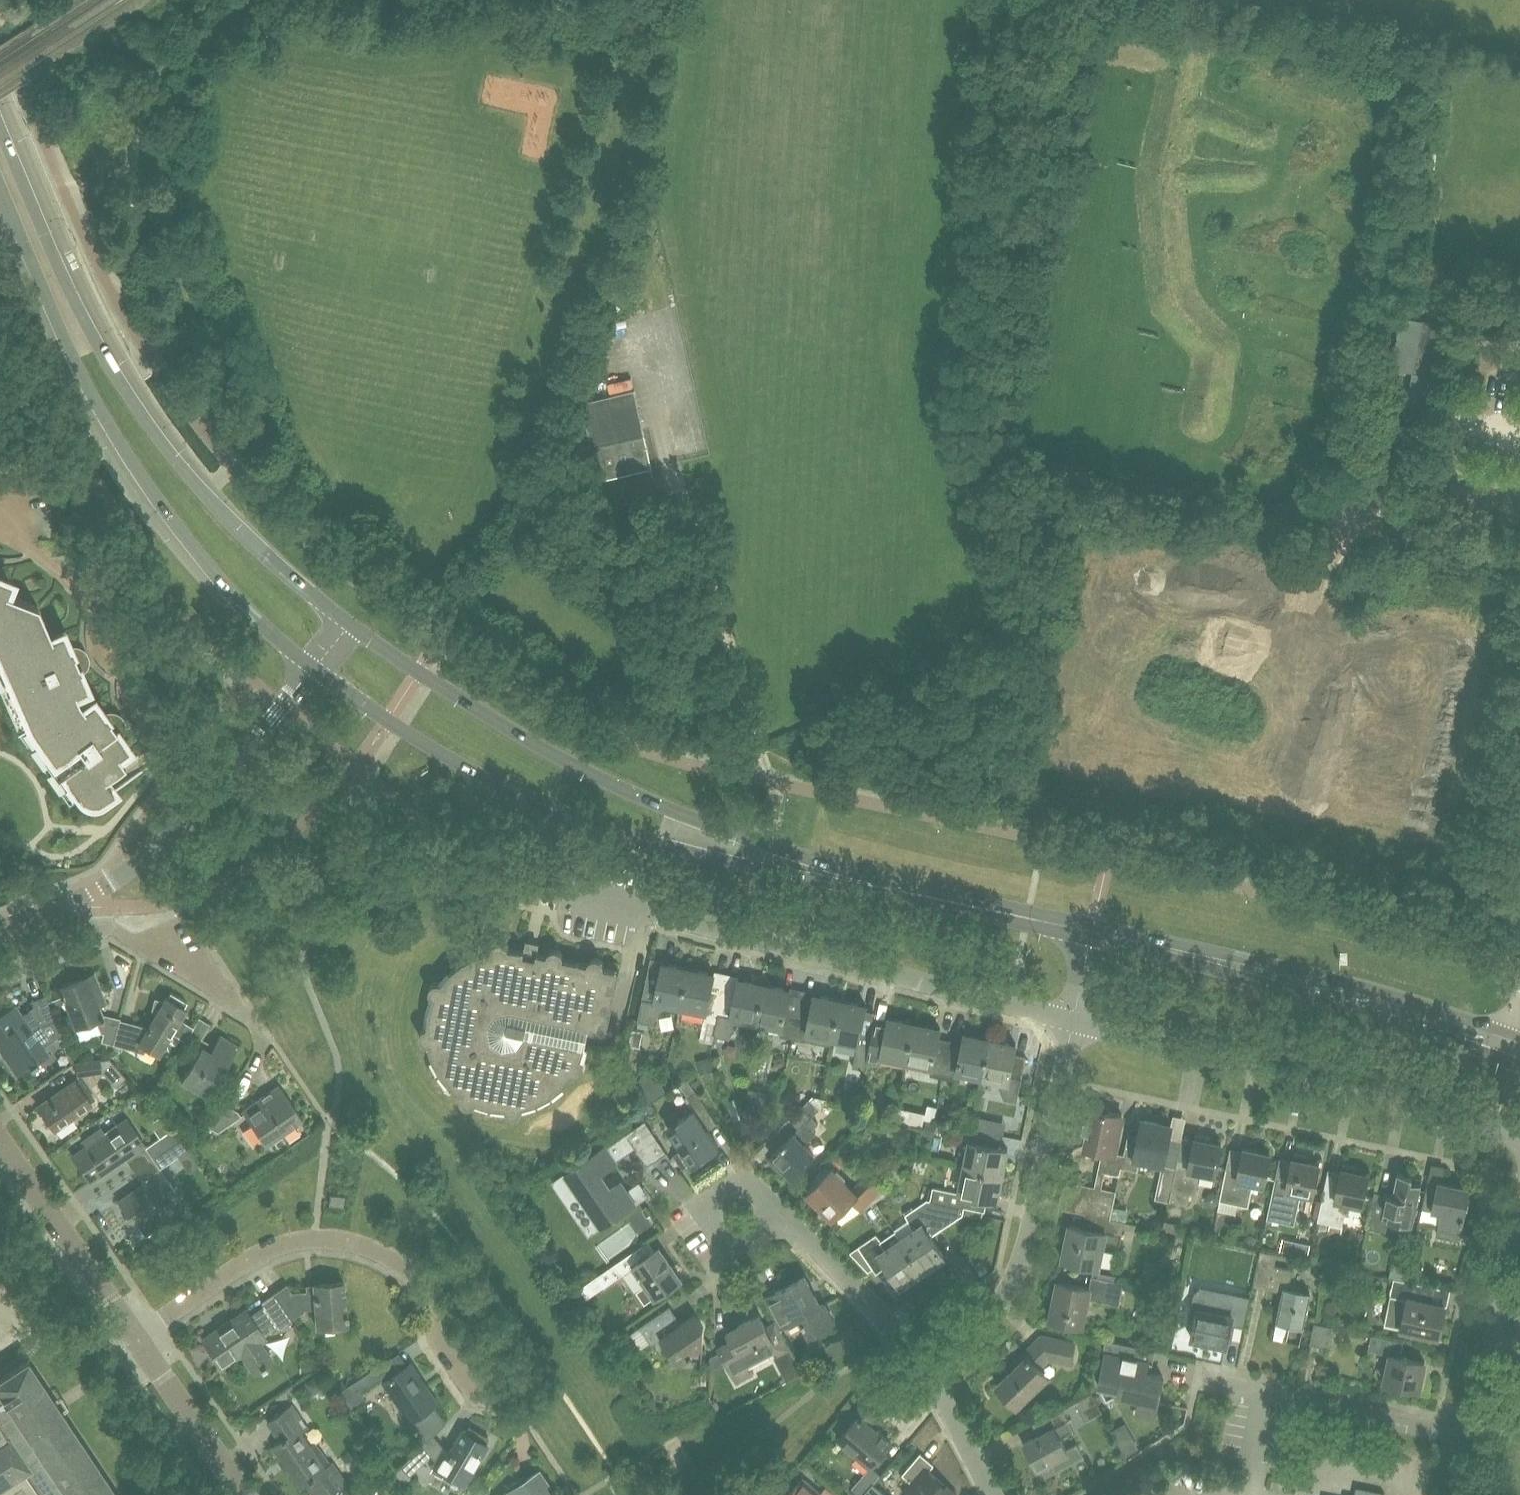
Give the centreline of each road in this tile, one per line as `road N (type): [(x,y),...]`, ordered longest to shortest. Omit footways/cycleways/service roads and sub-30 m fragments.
road 1 (unknown): [(1519,630),(921,516),(955,0)]
road 2 (unknown): [(1486,0),(1322,725),(1154,697)]
road 3 (primary): [(348,626),(266,557),(157,436),(86,325),(0,130)]
road 4 (primary): [(310,669),(482,778),(565,814),(756,868),(861,884)]
road 5 (primary): [(861,884),(548,754),(348,626)]
road 6 (primary): [(0,192),(96,406),(160,509),(243,609),(310,669)]
road 7 (residential): [(1074,1021),(563,890)]
road 8 (residential): [(1198,1378),(1432,1430),(1471,1424),(1486,1387),(1519,1223)]
road 9 (residential): [(504,1407),(421,1283),(377,1251),(334,1240),(265,1255),(141,1340)]
road 10 (residential): [(1519,1141),(1074,1021)]
road 11 (primary): [(1514,1048),(1357,994),(1092,932)]
road 12 (residential): [(930,1372),(983,1329),(1012,1281),(1074,1021)]
road 13 (unknown): [(1098,126),(1444,191)]
road 14 (residential): [(1393,426),(1049,357)]
road 15 (unclassified): [(99,888),(165,841),(211,794),(310,669)]
road 16 (track): [(234,403),(128,166)]
road 17 (unclassified): [(141,1340),(0,1139)]
road 18 (primary): [(1092,932),(861,884)]
road 19 (residential): [(930,1372),(776,1212)]
road 20 (unclassified): [(99,888),(106,927),(235,1000)]
road 21 (unclassified): [(247,1494),(141,1340)]
road 22 (residential): [(776,1212),(750,1191),(727,1194),(712,1208),(720,1237),(751,1238)]
road 23 (residential): [(994,1494),(930,1372)]
road 24 (residential): [(1385,468),(1519,494)]
road 25 (residential): [(951,60),(829,38)]

